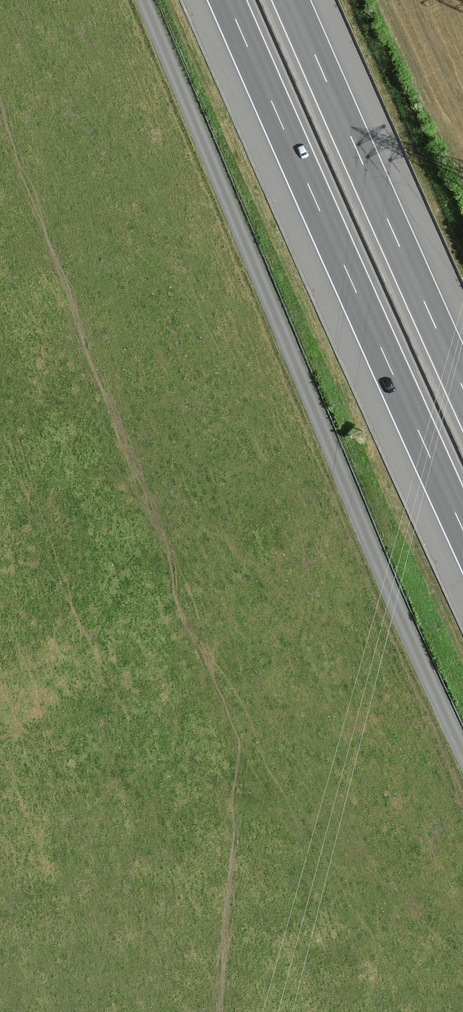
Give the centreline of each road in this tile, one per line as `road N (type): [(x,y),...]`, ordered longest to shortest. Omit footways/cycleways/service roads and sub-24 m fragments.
road 1 (unclassified): [(145,0),(462,752)]
road 2 (motorway): [(227,0),(462,527)]
road 3 (motorway): [(462,386),(292,0)]

